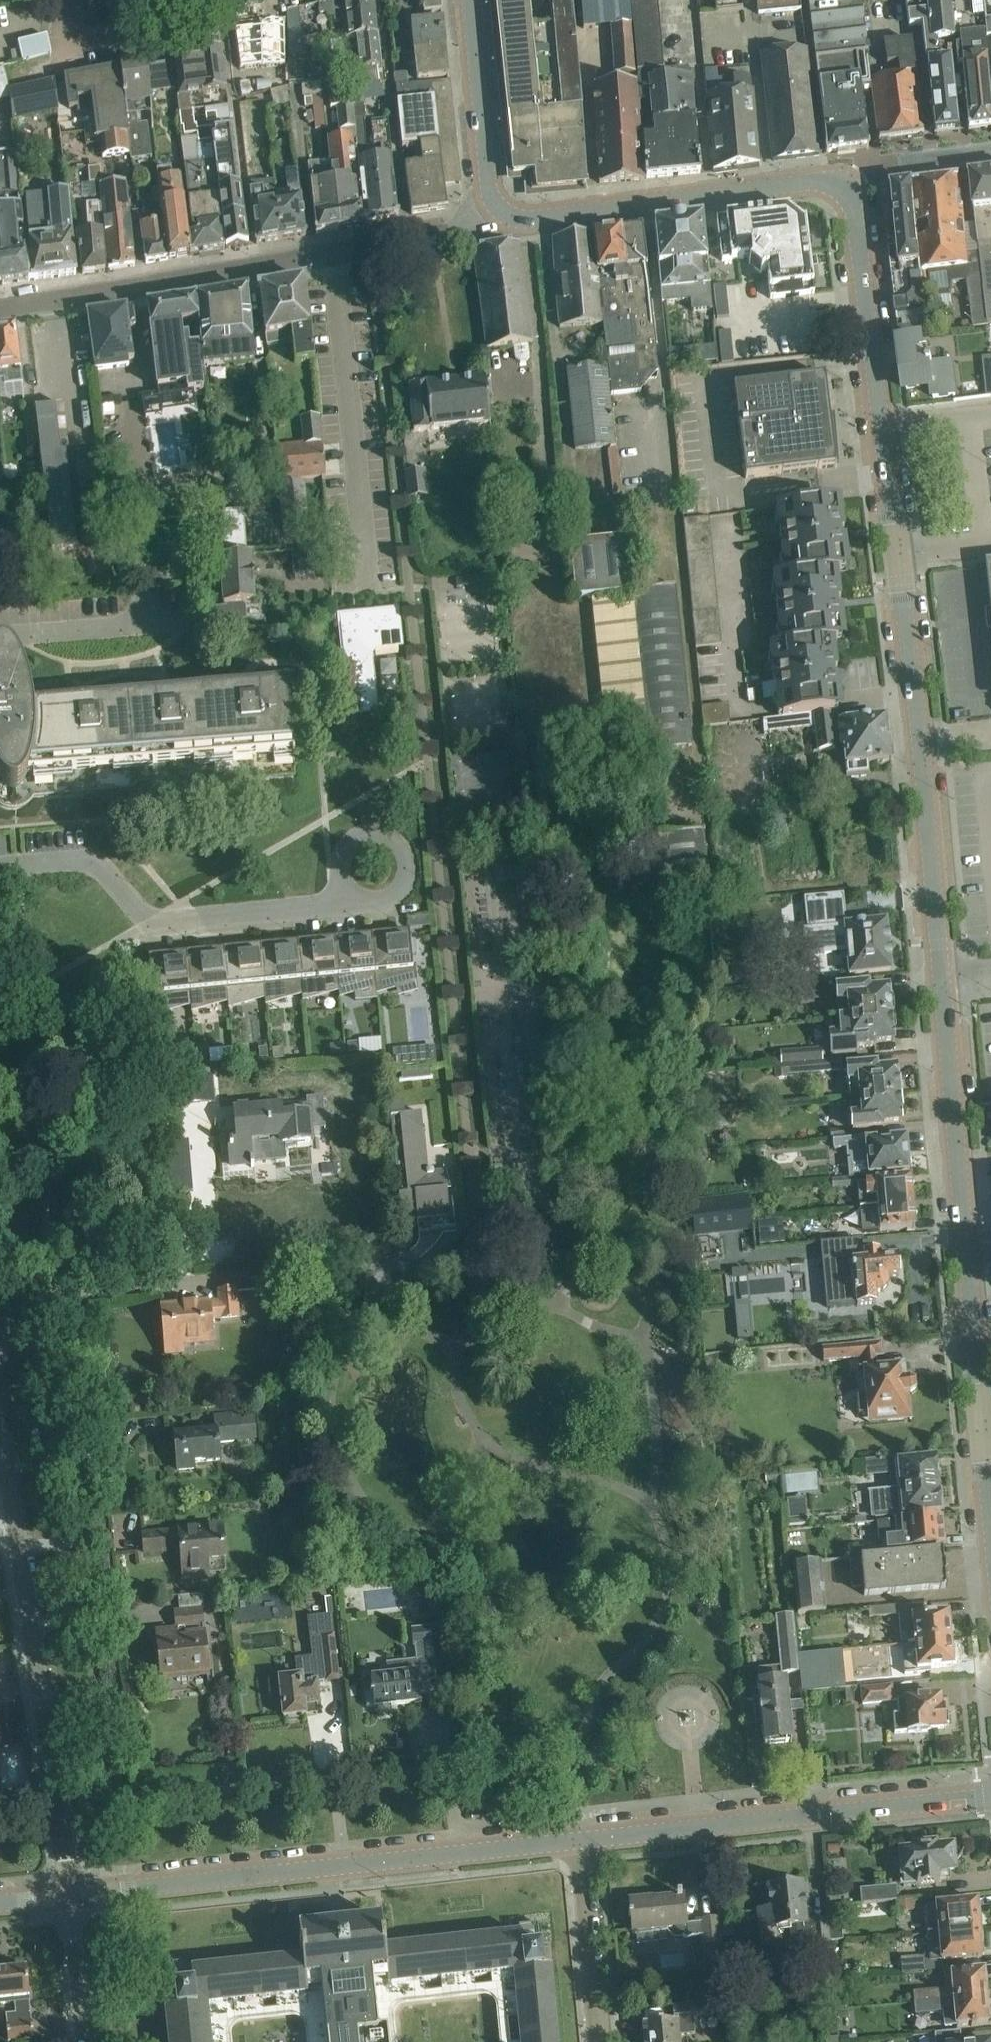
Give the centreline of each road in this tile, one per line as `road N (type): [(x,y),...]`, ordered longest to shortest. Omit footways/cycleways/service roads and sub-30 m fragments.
road 1 (tertiary): [(941,983),(882,427),(844,184)]
road 2 (residential): [(71,1894),(580,1840)]
road 3 (residential): [(71,1894),(2,1434)]
road 4 (tertiary): [(983,1430),(941,983)]
road 5 (residential): [(580,1840),(990,1796)]
road 6 (residential): [(351,895),(318,905),(155,917),(102,868),(78,861),(0,867)]
road 7 (residential): [(0,306),(333,253)]
road 8 (residential): [(369,586),(333,253)]
road 9 (residential): [(0,1343),(28,1305),(59,1293),(303,1272)]
road 10 (tertiary): [(503,211),(527,220),(767,186)]
road 11 (tertiary): [(503,211),(487,184),(469,0)]
road 12 (residential): [(351,895),(338,875),(340,851),(357,833),(389,833),(409,855),(408,878),(384,902),(361,901)]
road 13 (residential): [(600,2041),(580,1840)]
road 14 (residential): [(0,634),(188,620)]
road 15 (residential): [(767,186),(749,0)]
road 16 (residential): [(333,253),(449,233),(503,211)]
road 17 (residential): [(990,151),(896,163),(844,184)]
road 18 (residential): [(88,2041),(71,1894)]

